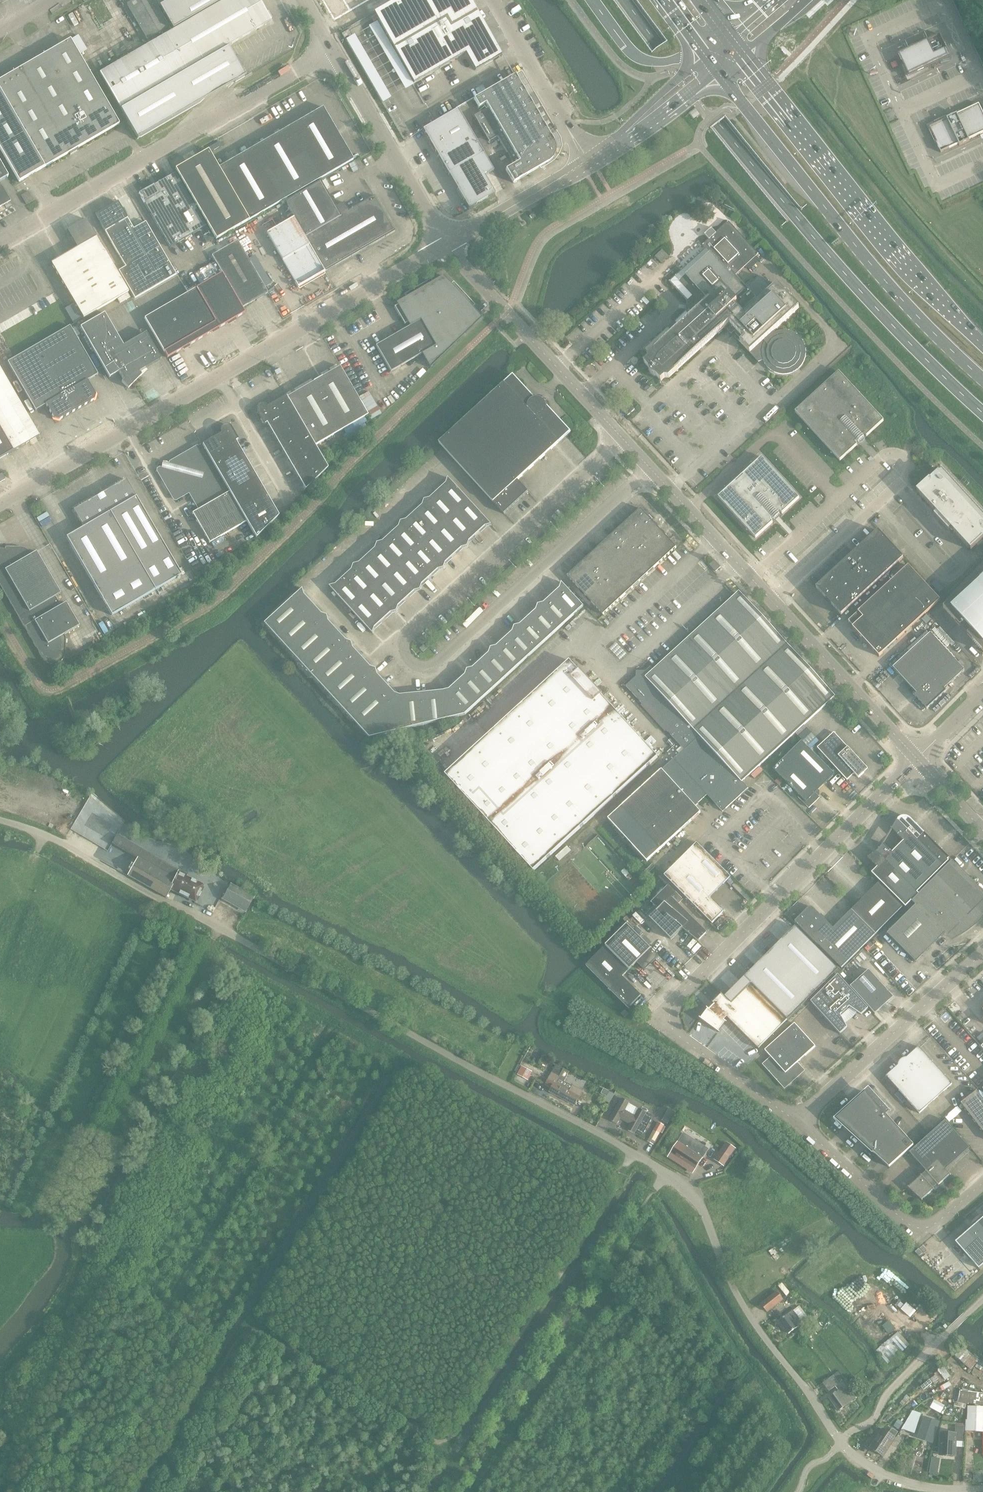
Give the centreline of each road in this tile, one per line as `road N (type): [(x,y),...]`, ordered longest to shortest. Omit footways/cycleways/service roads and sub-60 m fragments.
road 1 (unclassified): [(982,1488),(896,1478),(841,1442),(752,1320),(700,1205),(664,1174),(63,843),(0,820)]
road 2 (unclassified): [(651,468),(433,662),(411,660),(404,646),(412,631),(623,437)]
road 3 (unclassified): [(791,1122),(674,1030),(673,1003),(918,761)]
road 4 (unclassified): [(0,503),(446,243)]
road 5 (primary): [(718,73),(877,271),(982,378)]
road 6 (unclassified): [(918,761),(651,468)]
road 7 (unclassified): [(0,244),(332,51)]
road 8 (primary): [(982,344),(880,233),(741,55)]
road 9 (unclassified): [(623,437),(446,243)]
road 10 (unclassified): [(791,1122),(982,950)]
road 11 (unclassified): [(446,243),(332,51)]
road 12 (unclassified): [(587,159),(494,0)]
road 13 (unclassified): [(922,1228),(791,1122)]
road 14 (unclassified): [(446,243),(587,159)]
road 15 (unclassified): [(708,58),(587,159)]
road 16 (unclassified): [(587,159),(629,139),(718,73)]

